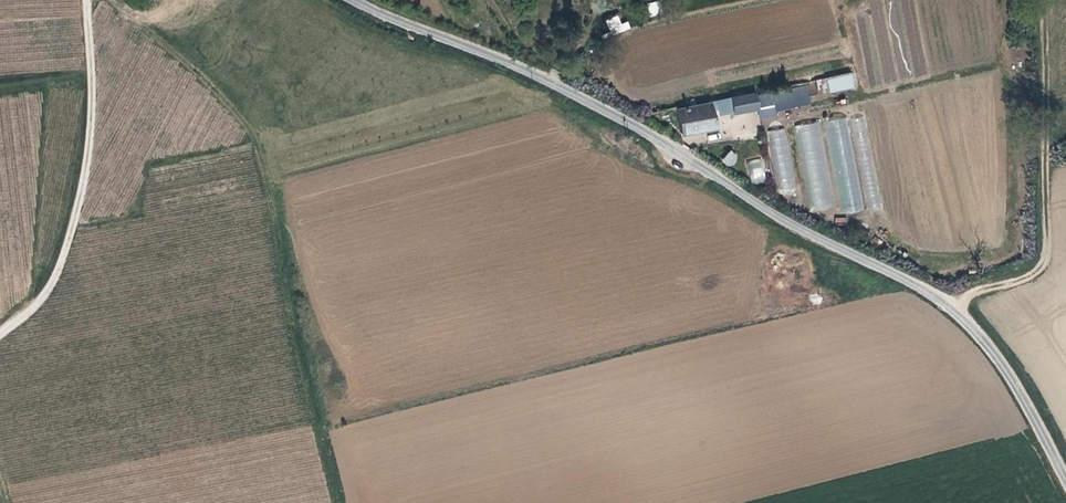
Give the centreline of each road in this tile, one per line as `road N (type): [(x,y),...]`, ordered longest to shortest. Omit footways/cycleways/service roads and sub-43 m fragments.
road 1 (unclassified): [(353,0),(602,108),(781,219),(940,299),(1009,372),(1065,479)]
road 2 (track): [(339,502),(248,124),(112,0)]
road 3 (track): [(956,313),(976,290),(1026,279),(1045,260),(1046,70),(1065,7)]
road 4 (track): [(0,335),(44,298),(72,232),(91,120),(87,0)]

